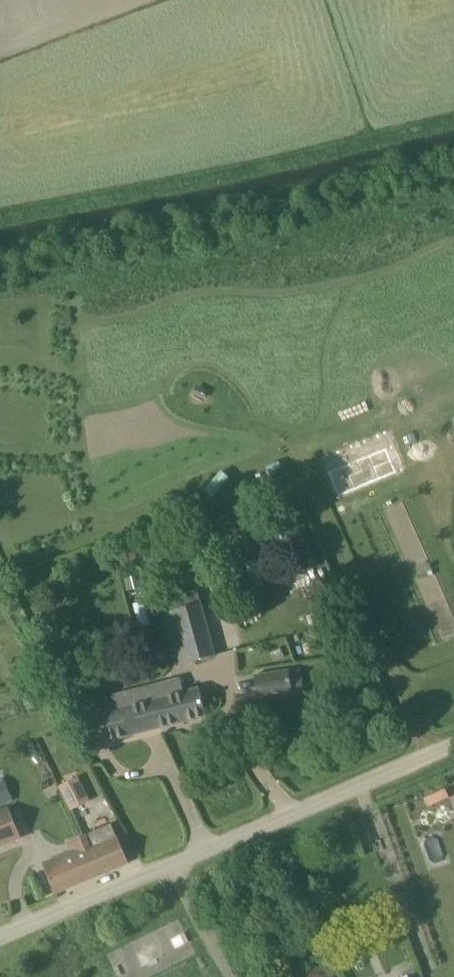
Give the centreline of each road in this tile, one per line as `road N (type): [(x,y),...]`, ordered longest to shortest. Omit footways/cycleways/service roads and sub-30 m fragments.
road 1 (unclassified): [(0,935),(453,736)]

